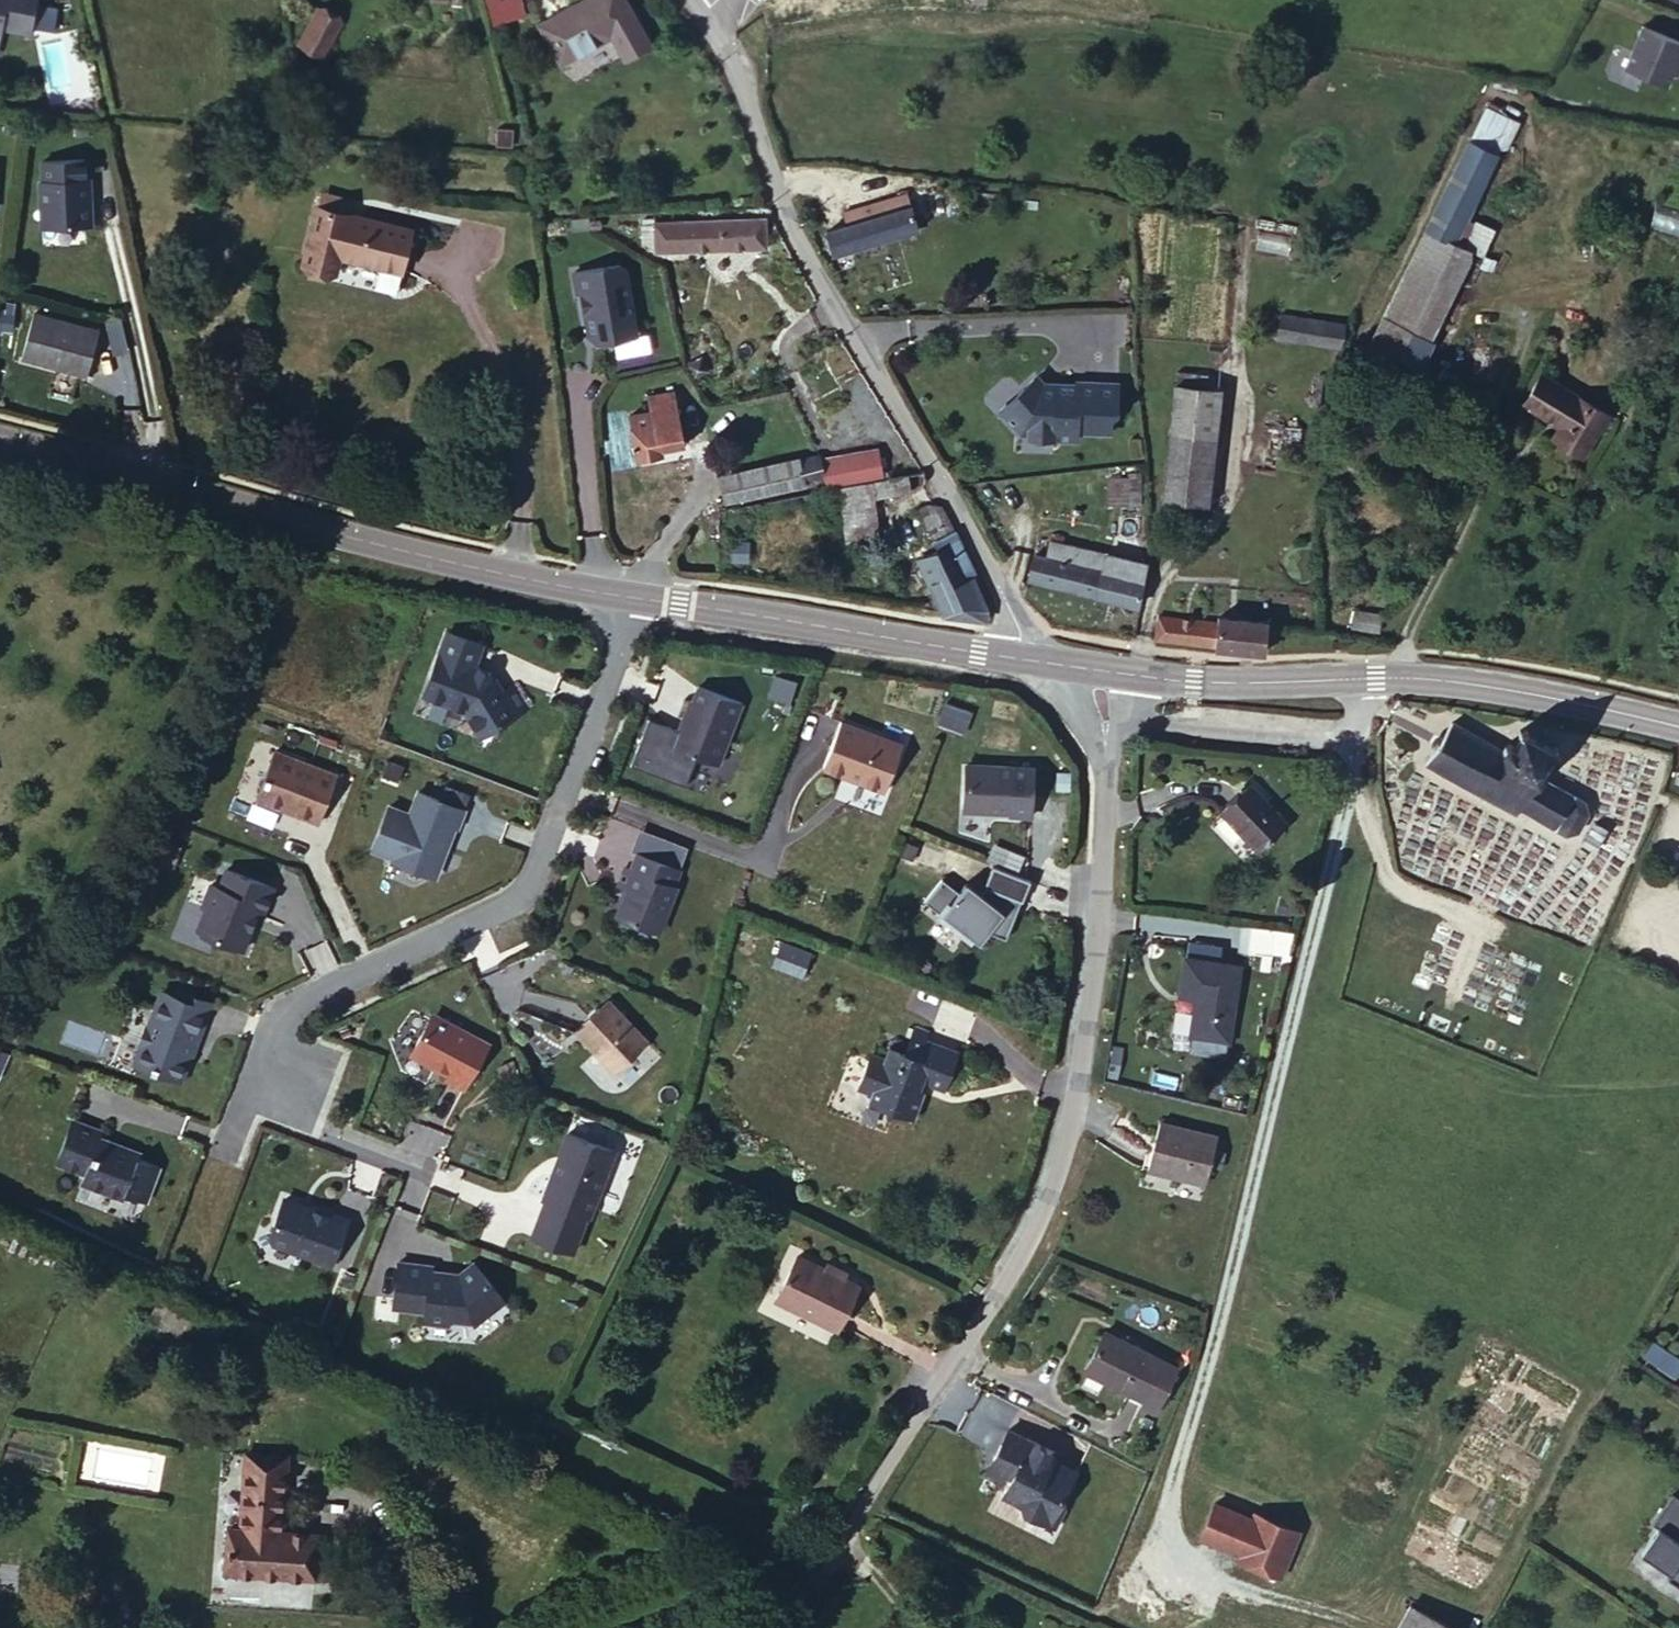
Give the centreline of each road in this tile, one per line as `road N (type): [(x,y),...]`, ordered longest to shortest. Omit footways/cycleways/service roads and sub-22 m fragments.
road 1 (unclassified): [(1106,729),(1101,941),(1064,1158),(1038,1227),(782,1627)]
road 2 (residential): [(629,596),(532,868),(508,900),(310,993),(284,1016),(262,1081),(270,1101),(300,1120),(415,1162)]
road 3 (unclassified): [(1014,658),(1017,626),(818,276),(774,187),(741,80),(703,19)]
road 4 (tertiary): [(0,434),(397,550),(629,596)]
road 5 (tertiary): [(1123,675),(1195,684),(1483,680),(1678,725)]
road 6 (tertiary): [(629,596),(1014,658)]

